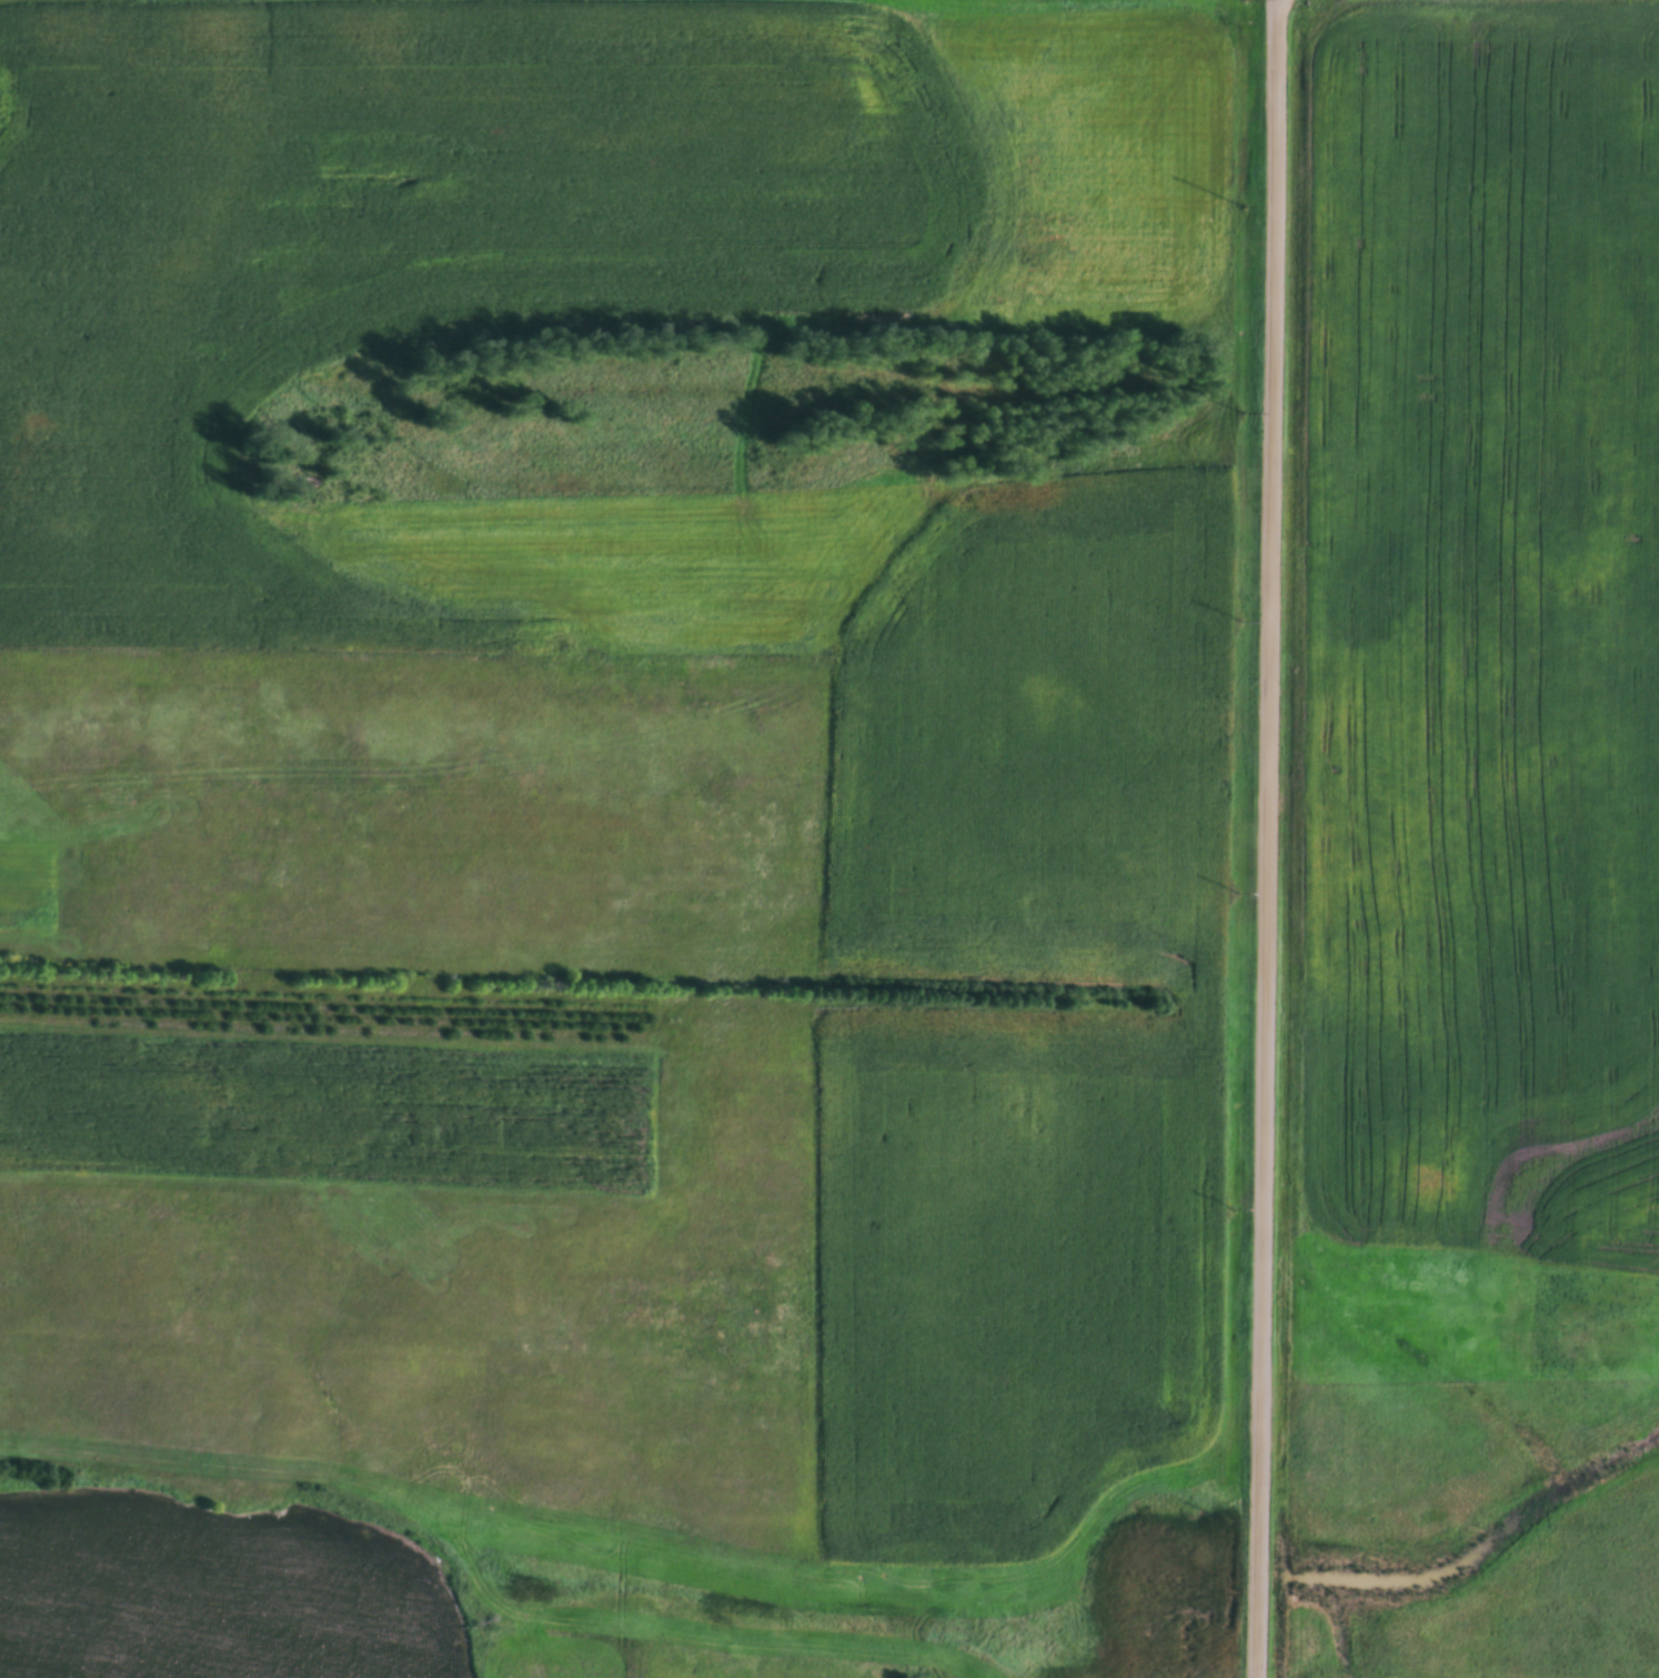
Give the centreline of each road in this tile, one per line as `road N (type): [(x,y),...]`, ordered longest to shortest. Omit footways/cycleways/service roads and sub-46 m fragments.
road 1 (residential): [(1257,1677),(1275,0)]

